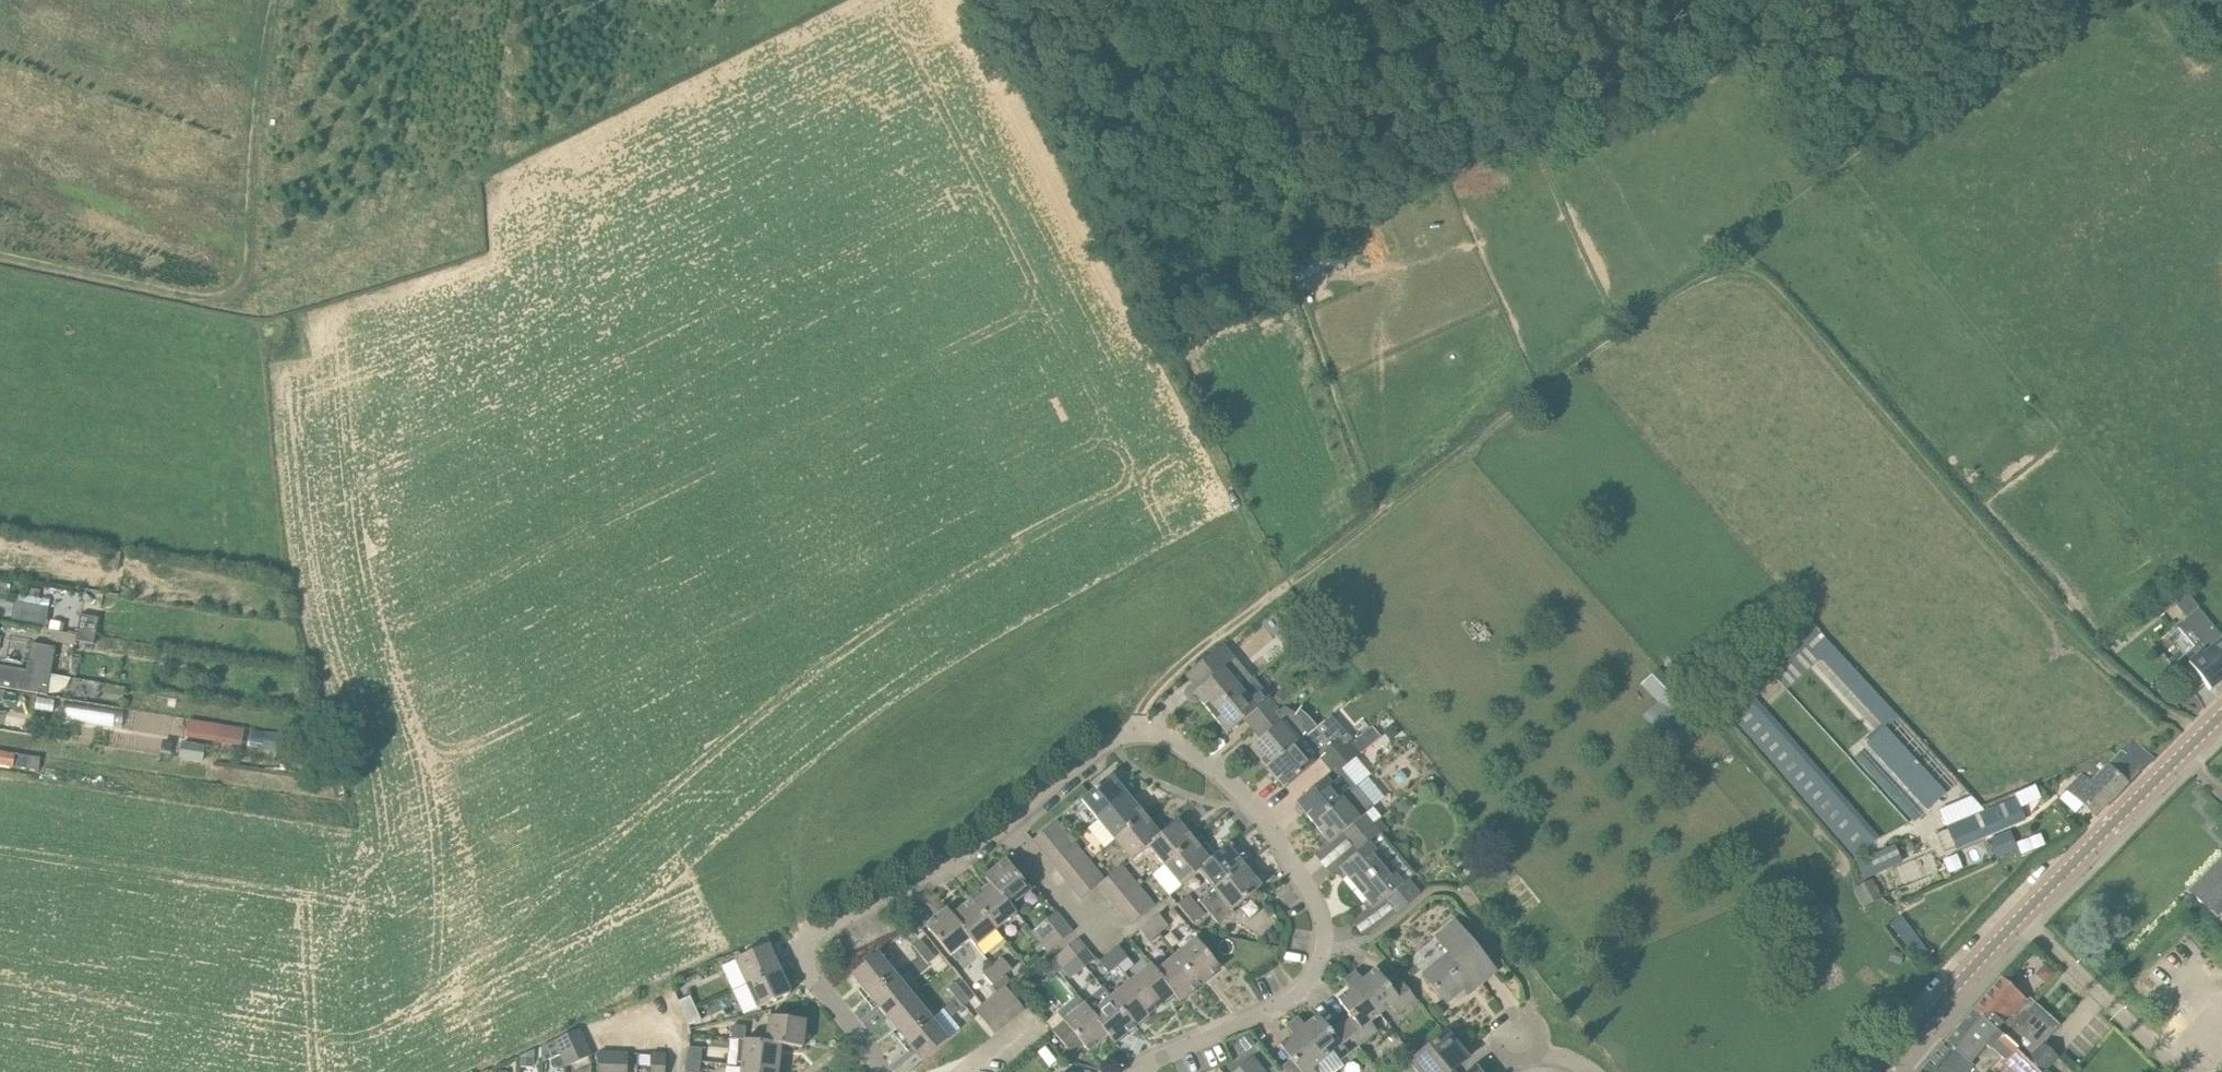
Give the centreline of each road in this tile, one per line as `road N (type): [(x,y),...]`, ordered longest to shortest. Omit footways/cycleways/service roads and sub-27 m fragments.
road 1 (residential): [(1141,1071),(1153,1057),(1231,1033),(1276,1004),(1306,978),(1325,924),(1320,899),(1261,817),(1208,761),(1162,733),(1125,732),(968,854),(814,935)]
road 2 (track): [(1724,271),(1676,294),(1196,654),(1148,702),(1143,729)]
road 3 (track): [(2205,734),(2119,679),(1782,300),(1753,277),(1724,271)]
road 4 (track): [(0,255),(184,297),(212,299),(239,284),(247,270),(254,115),(274,0)]
road 5 (tertiary): [(1879,1071),(2071,864),(2221,716)]
road 6 (residential): [(883,1071),(804,958),(803,944),(814,935)]

